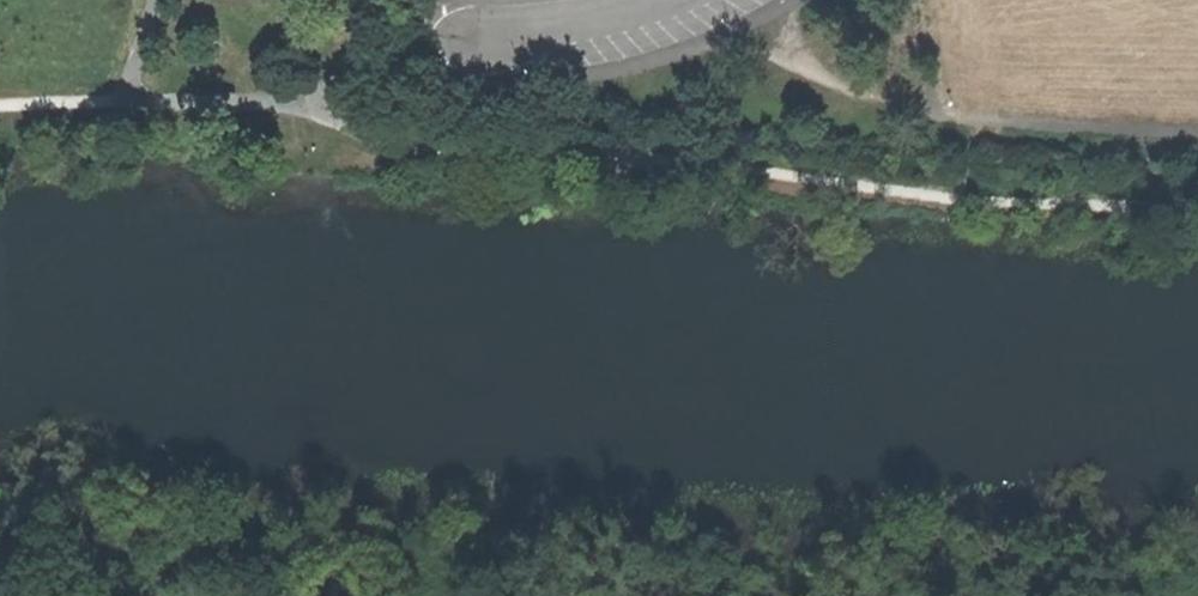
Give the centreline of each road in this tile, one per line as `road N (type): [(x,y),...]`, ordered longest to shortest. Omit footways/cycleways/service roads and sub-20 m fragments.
road 1 (unclassified): [(666,0),(492,36)]

